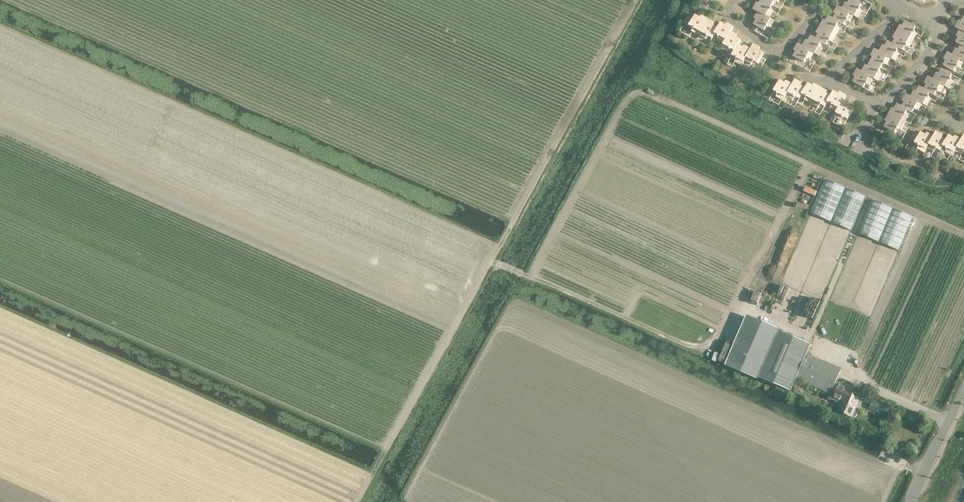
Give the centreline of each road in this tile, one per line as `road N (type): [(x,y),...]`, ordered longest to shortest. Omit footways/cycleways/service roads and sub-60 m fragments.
road 1 (track): [(636,0),(489,260),(697,348),(713,348),(736,306),(744,308)]
road 2 (track): [(489,260),(356,501)]
road 3 (unclassified): [(911,501),(963,392)]

